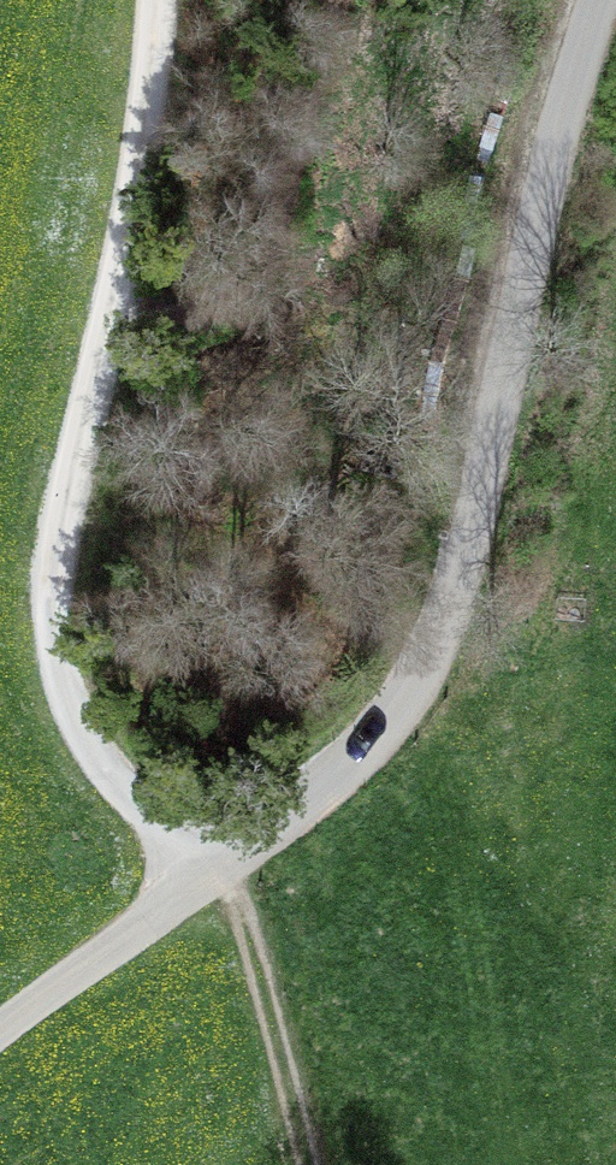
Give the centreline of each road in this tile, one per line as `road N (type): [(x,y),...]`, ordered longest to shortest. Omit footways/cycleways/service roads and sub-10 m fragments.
road 1 (unclassified): [(615,13),(477,536),(404,704),(0,1032)]
road 2 (track): [(196,872),(70,659),(93,416),(146,175),(164,0)]

